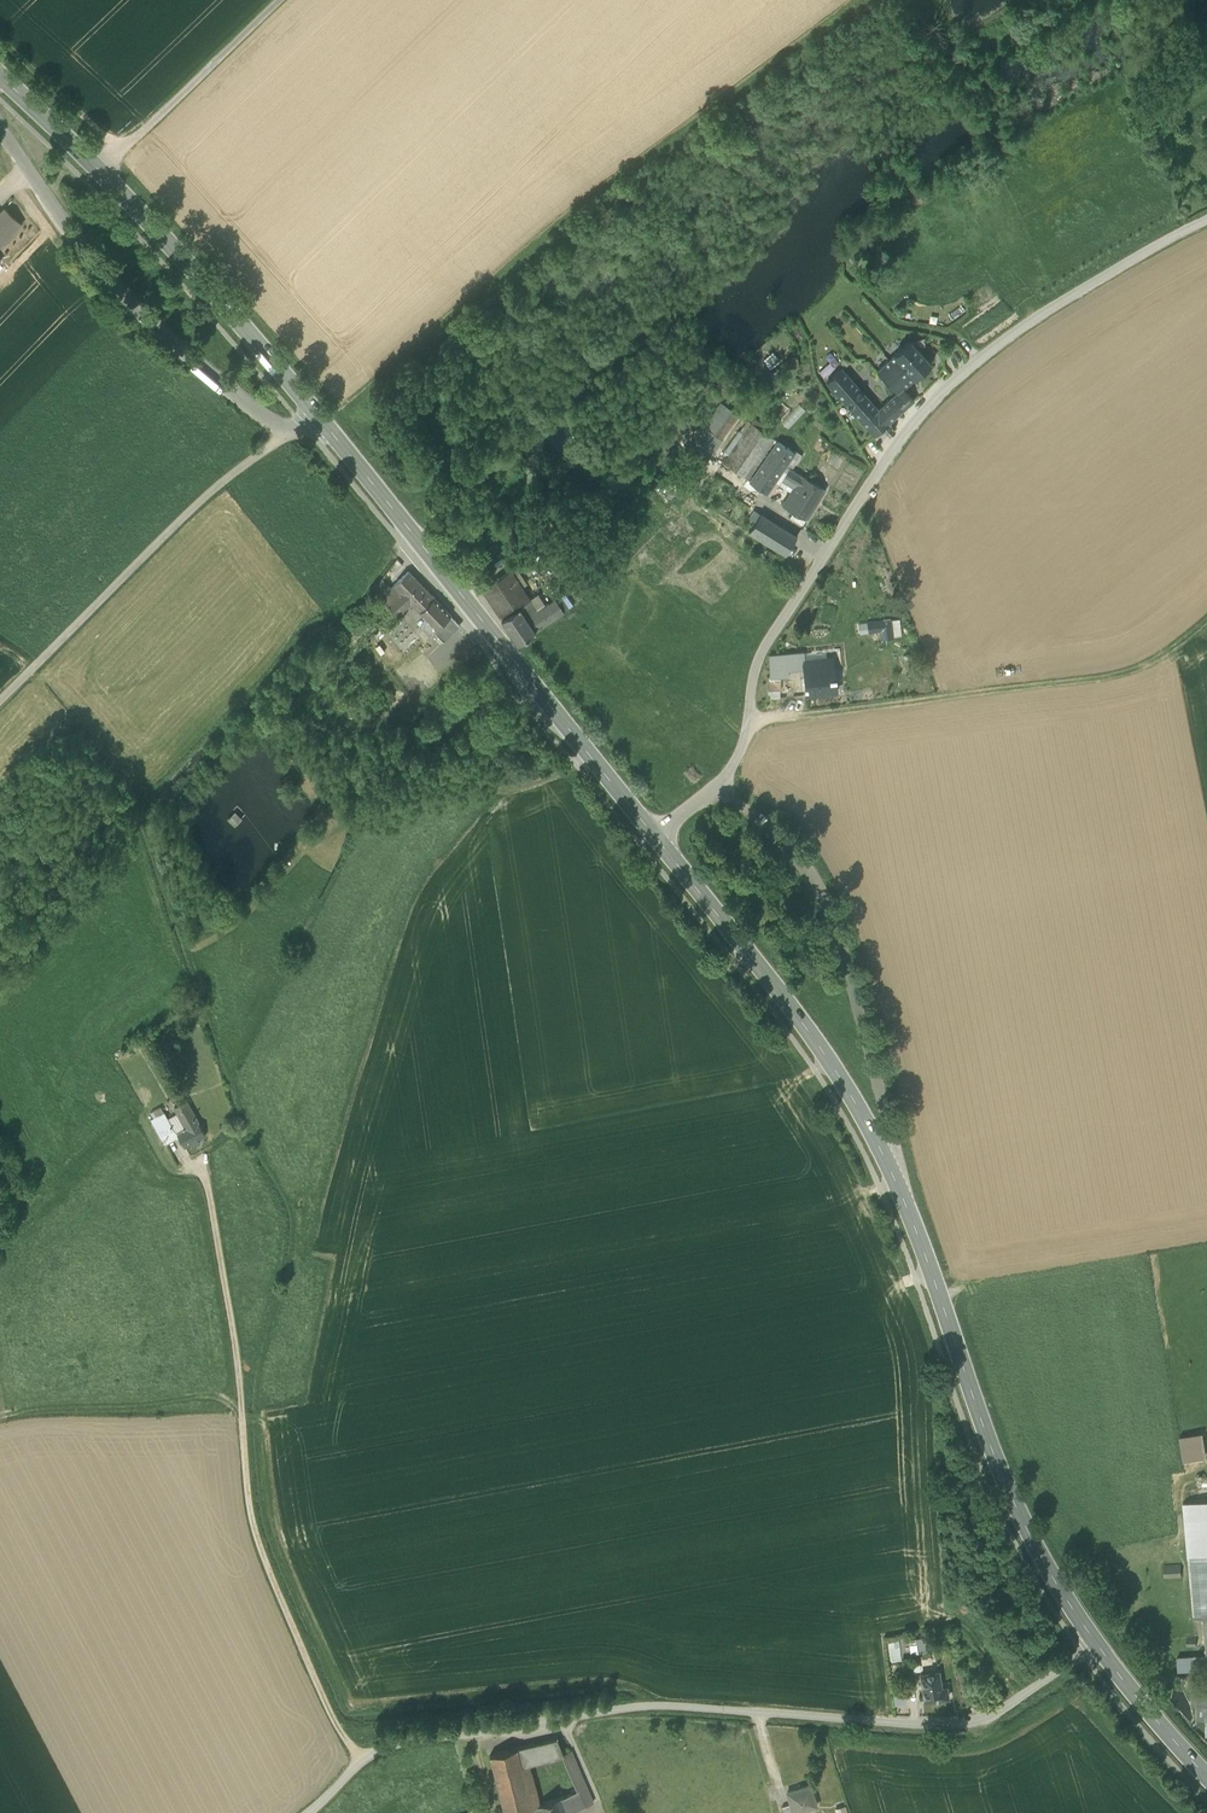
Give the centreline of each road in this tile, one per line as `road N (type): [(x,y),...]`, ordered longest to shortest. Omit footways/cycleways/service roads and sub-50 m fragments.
road 1 (secondary): [(1097,1643),(1015,1507),(916,1230),(869,1129),(805,1027),(651,831)]
road 2 (unclassified): [(1206,222),(1025,322),(926,400),(761,654),(742,750),(720,782),(651,831)]
road 3 (unclassified): [(1097,1643),(970,1725),(649,1703),(391,1738),(355,1760),(313,1812)]
road 4 (secondary): [(651,831),(315,413)]
road 5 (track): [(748,724),(1119,682),(1165,666),(1206,632)]
road 6 (unclassified): [(315,413),(167,526),(0,698)]
road 7 (secondary): [(315,413),(179,253),(97,170)]
road 8 (track): [(178,1174),(138,1116),(0,1238)]
road 9 (unclassified): [(97,170),(278,0)]
road 10 (track): [(590,754),(531,792),(364,830)]
road 11 (secondary): [(1206,1776),(1097,1643)]
road 12 (track): [(0,38),(122,151)]
road 13 (secondary): [(97,170),(0,79)]

